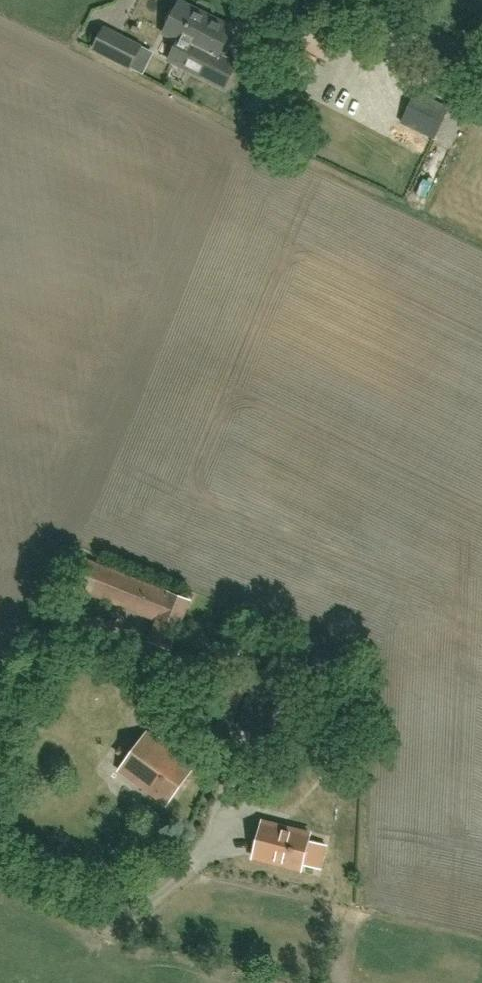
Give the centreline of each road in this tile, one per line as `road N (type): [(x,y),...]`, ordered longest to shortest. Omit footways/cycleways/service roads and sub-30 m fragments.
road 1 (unclassified): [(481,71),(343,0)]

